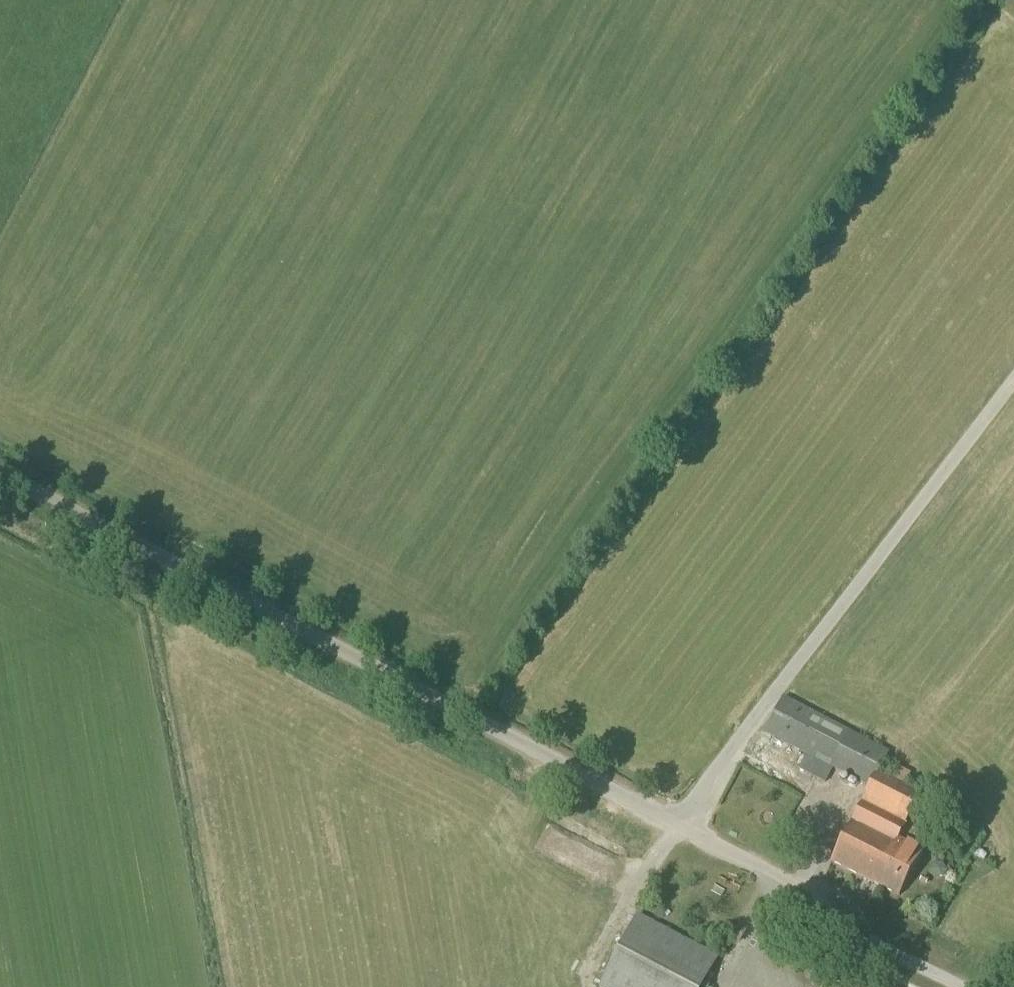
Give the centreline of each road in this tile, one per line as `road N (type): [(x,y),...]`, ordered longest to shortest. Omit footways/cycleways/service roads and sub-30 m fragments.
road 1 (unclassified): [(677,826),(0,484)]
road 2 (unclassified): [(677,826),(1013,381)]
road 3 (track): [(982,986),(813,897)]
road 4 (unclassified): [(813,897),(677,826)]

